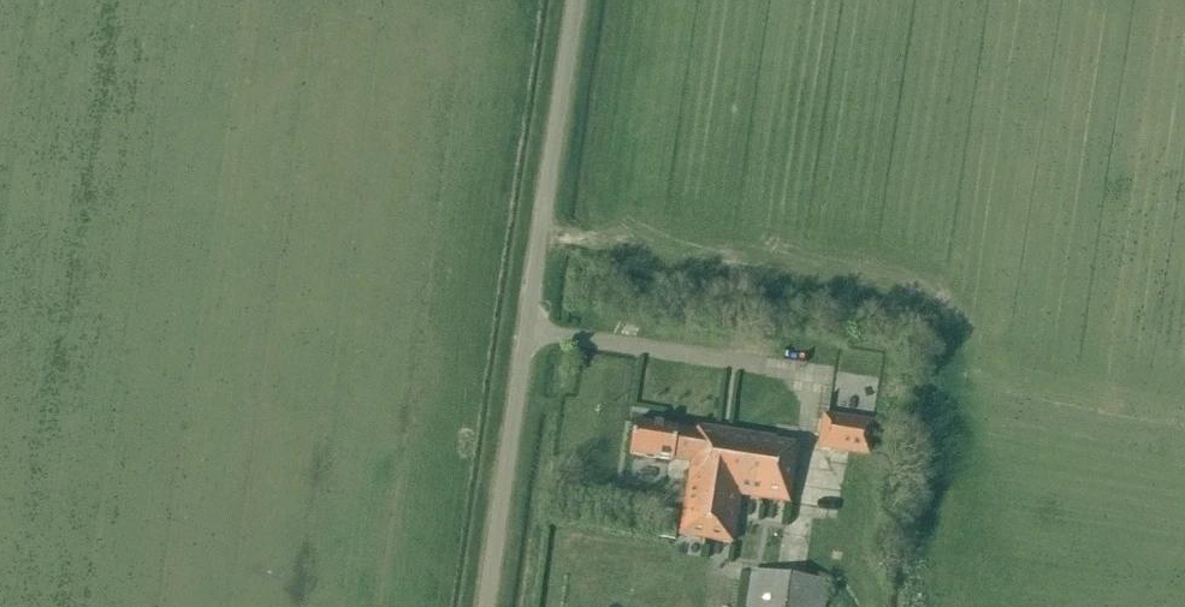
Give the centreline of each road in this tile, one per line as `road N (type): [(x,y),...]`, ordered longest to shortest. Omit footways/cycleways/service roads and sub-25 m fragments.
road 1 (unclassified): [(480,606),(574,0)]

